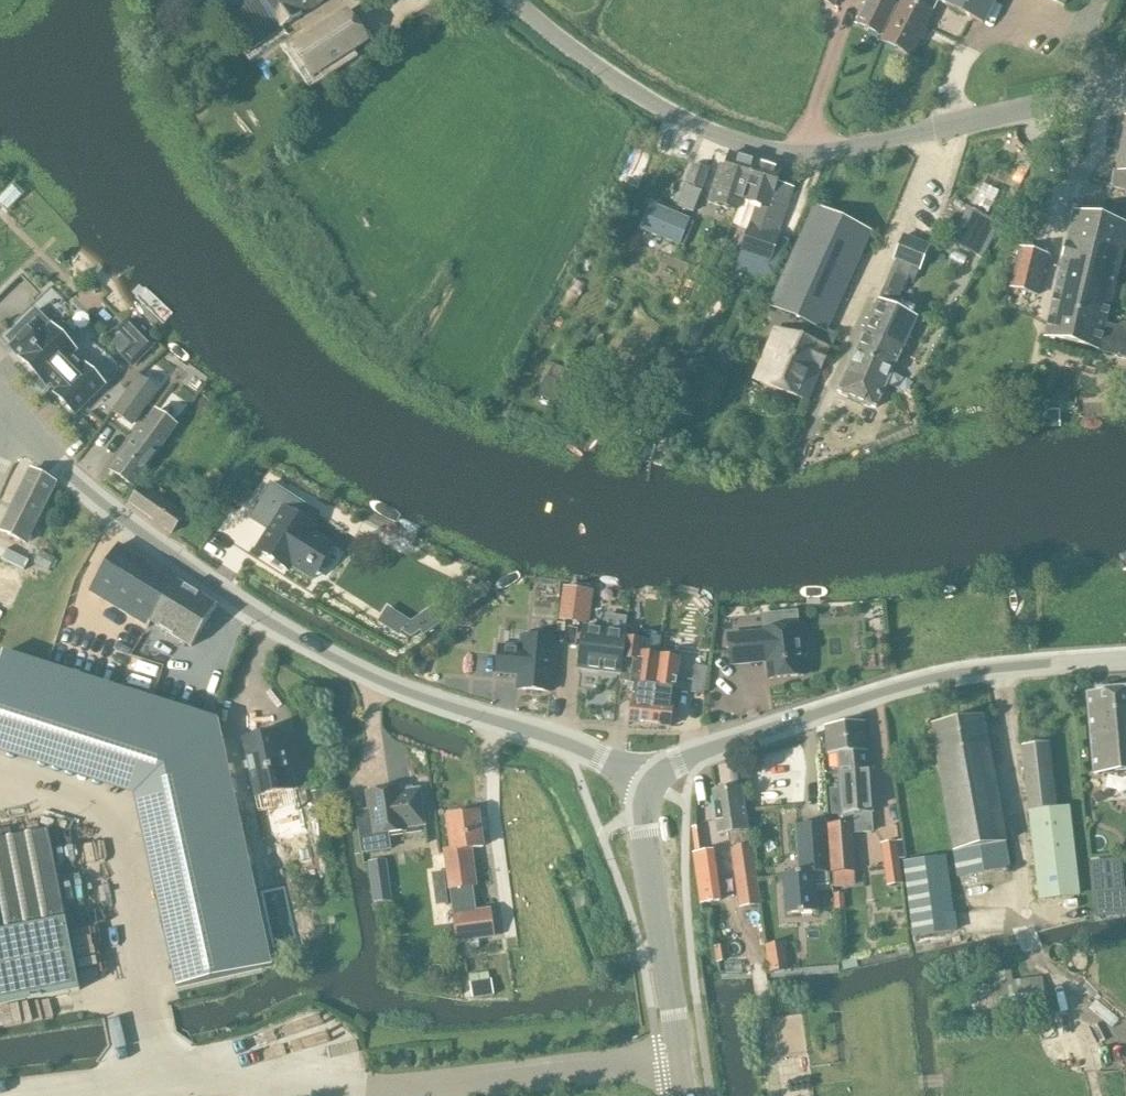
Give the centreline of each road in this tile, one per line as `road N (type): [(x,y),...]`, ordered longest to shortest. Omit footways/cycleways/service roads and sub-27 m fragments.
road 1 (tertiary): [(653,781),(390,686),(274,626),(128,526),(25,429)]
road 2 (unclassified): [(518,0),(686,120),(803,158),(1125,89)]
road 3 (tertiary): [(653,781),(729,743),(892,689),(962,673),(1125,658)]
road 4 (tertiary): [(685,1095),(645,833),(653,781)]

